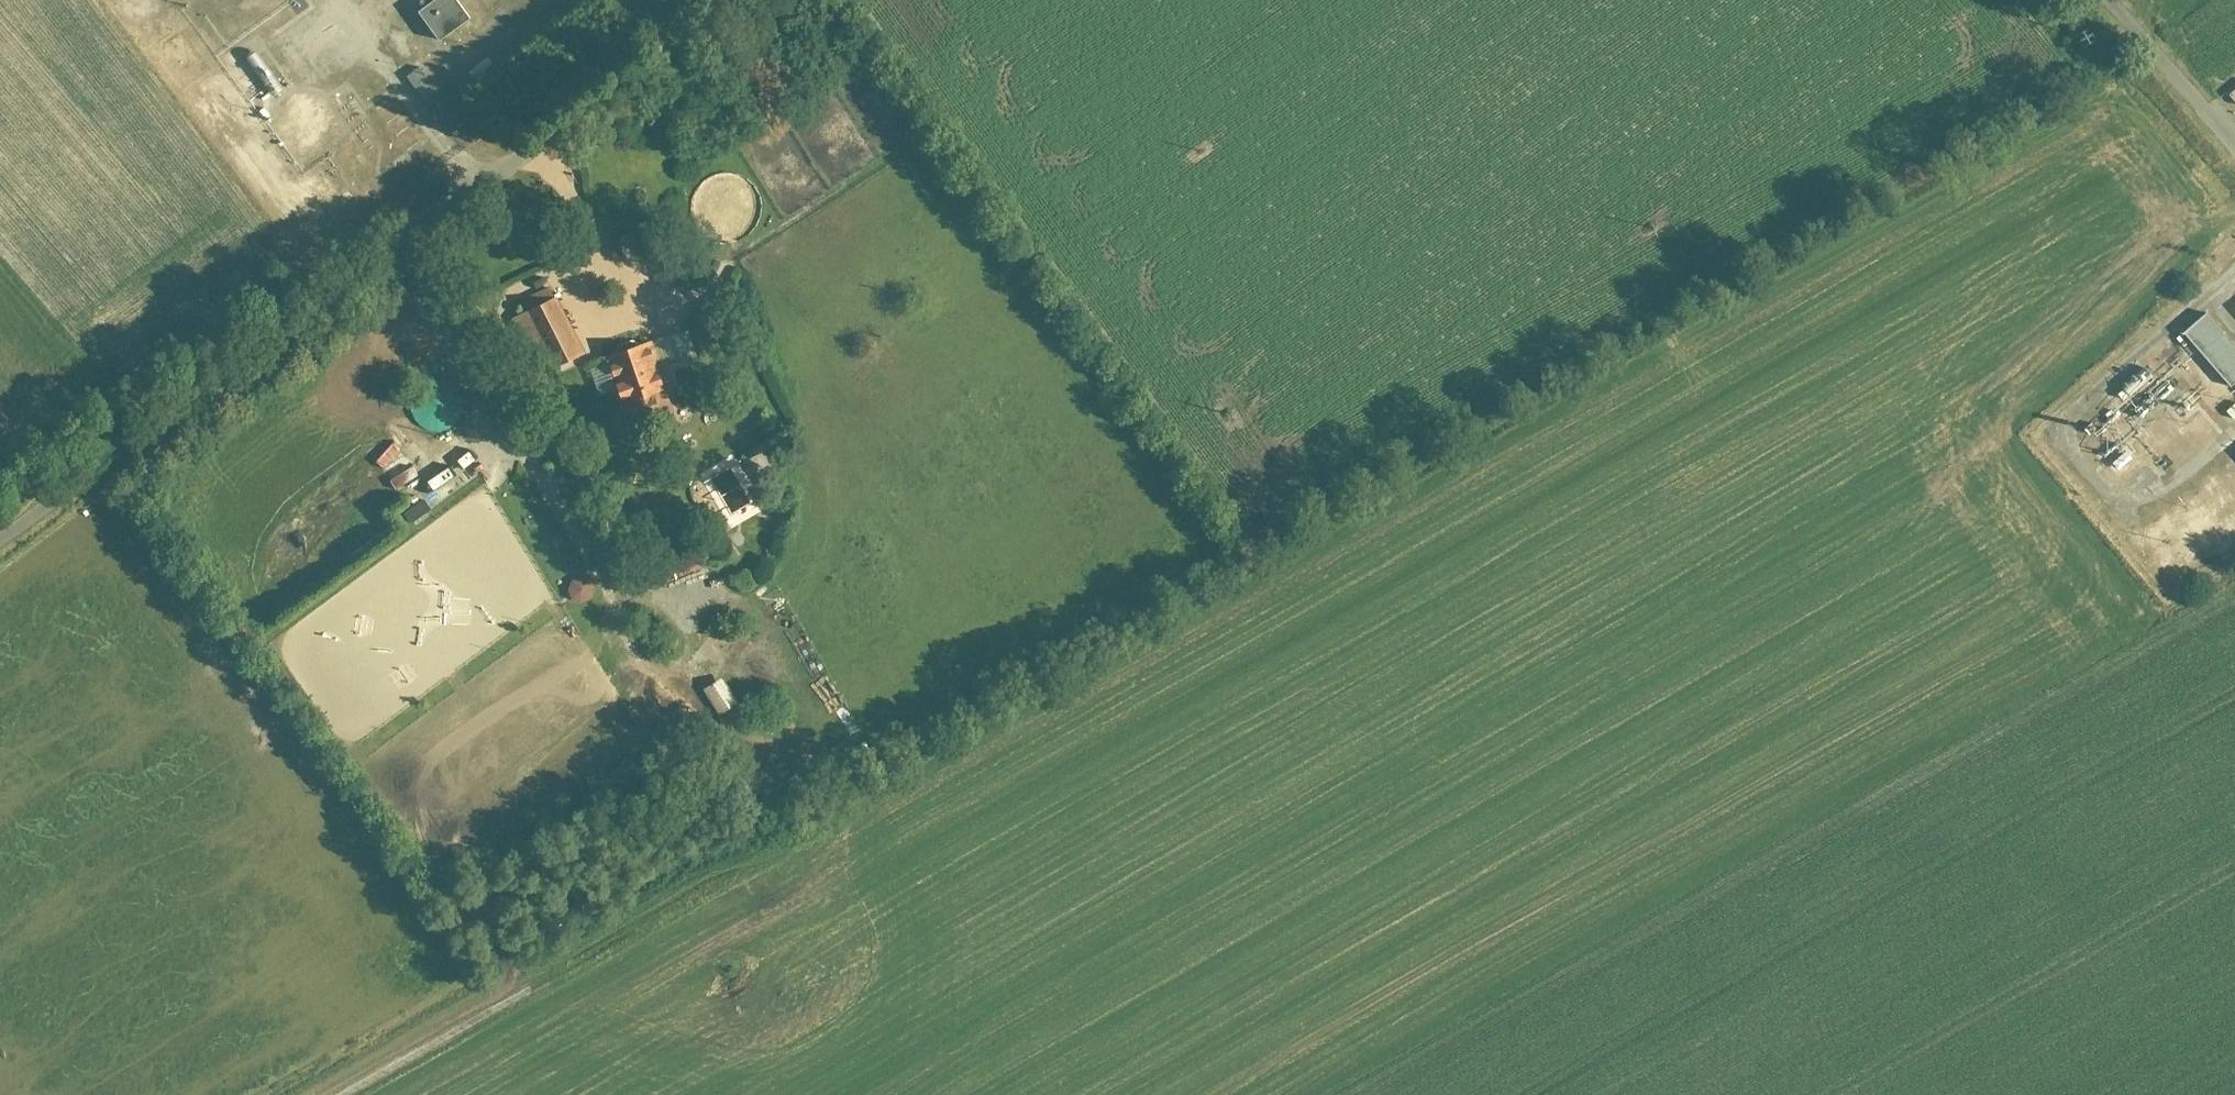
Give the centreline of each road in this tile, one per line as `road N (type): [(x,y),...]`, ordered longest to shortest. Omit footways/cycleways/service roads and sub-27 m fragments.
road 1 (unclassified): [(0,545),(737,0)]
road 2 (unclassified): [(2099,0),(2234,157)]

